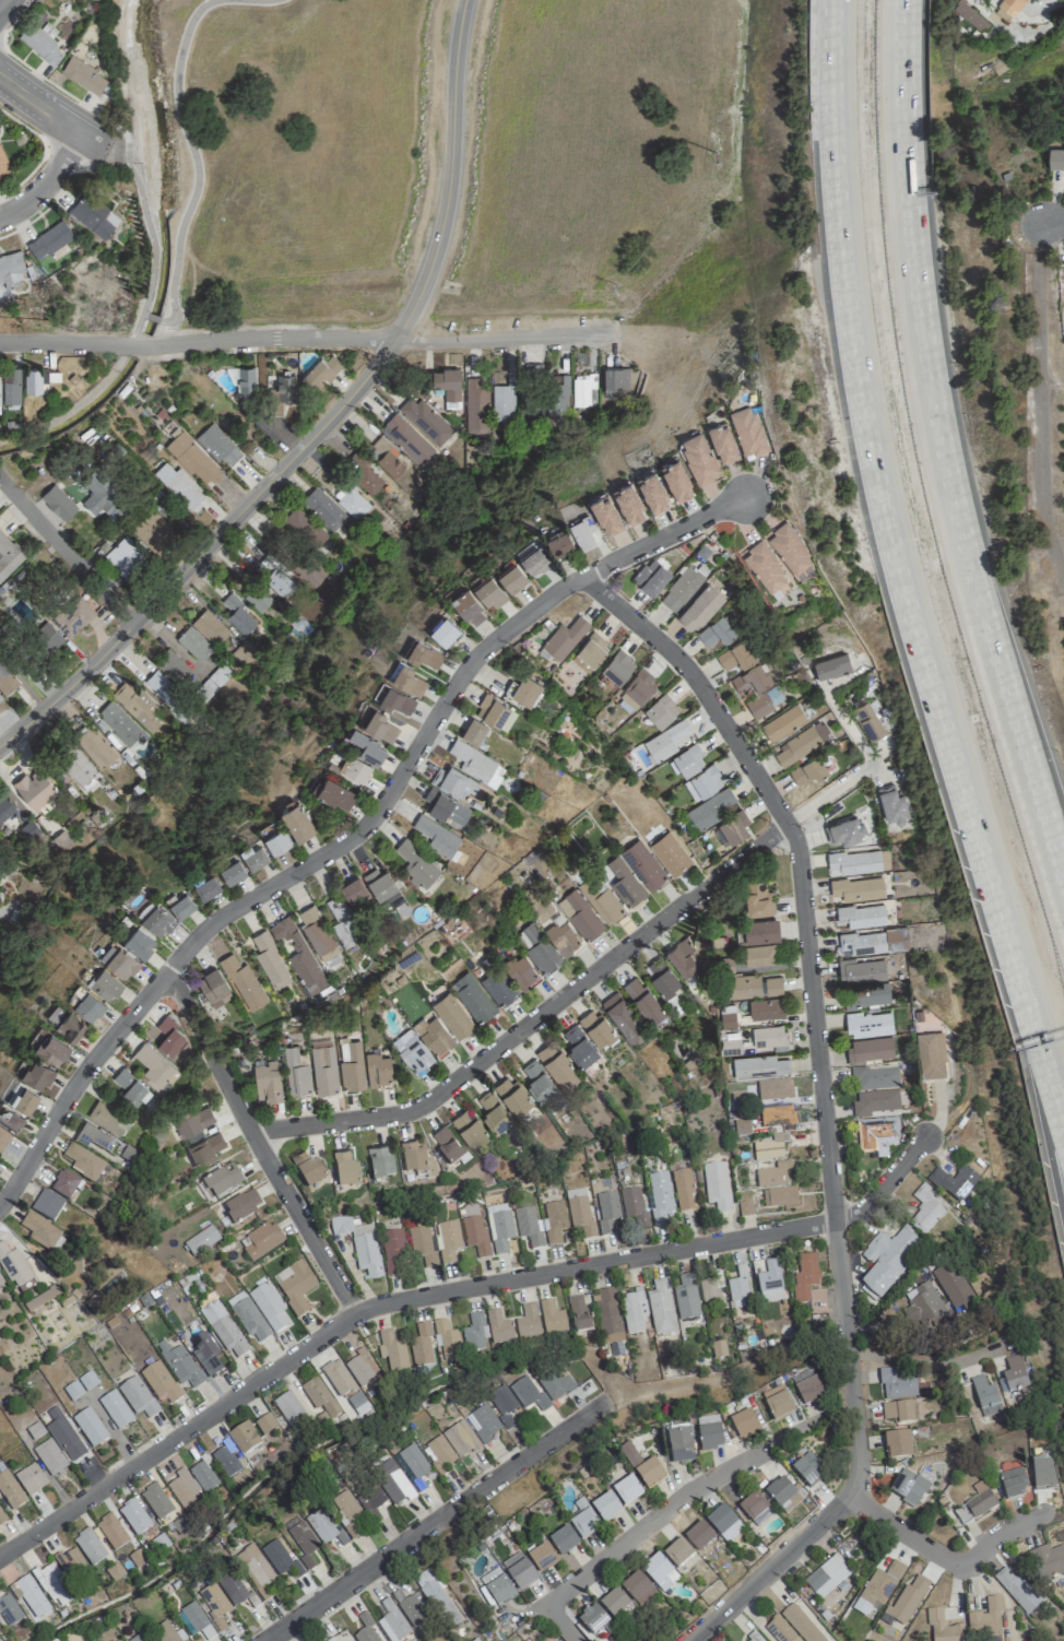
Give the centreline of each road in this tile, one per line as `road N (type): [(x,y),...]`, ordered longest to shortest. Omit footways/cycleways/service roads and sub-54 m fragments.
road 1 (residential): [(686,1640),(844,1498),(856,1459),(799,854),(686,669),(579,576)]
road 2 (residential): [(0,1203),(87,1062),(197,937),(374,820),(478,650),(579,576),(745,488)]
road 3 (residential): [(0,1552),(353,1311),(848,1217),(924,1133)]
road 4 (motorway): [(835,0),(841,224),(872,442),(1030,1000)]
road 5 (motorway): [(1063,882),(944,479),(907,247),(899,0)]
road 6 (residential): [(250,1132),(414,1111),(873,763)]
road 7 (residential): [(0,344),(599,337)]
road 8 (tertiary): [(0,744),(86,670),(394,341)]
road 9 (residential): [(261,1640),(594,1408)]
road 10 (residential): [(165,973),(353,1311)]
road 11 (track): [(1063,578),(1041,523),(1036,249),(1044,220)]
road 12 (tertiary): [(394,341),(440,234),(465,0)]
road 13 (residential): [(576,1640),(548,1601),(683,1494),(742,1460)]
road 14 (motorway): [(1030,1000),(1063,1224)]
road 15 (residential): [(844,1498),(951,1563),(1027,1521)]
road 16 (residential): [(131,624),(0,481)]
road 17 (motorway): [(1030,1000),(1063,1118)]

